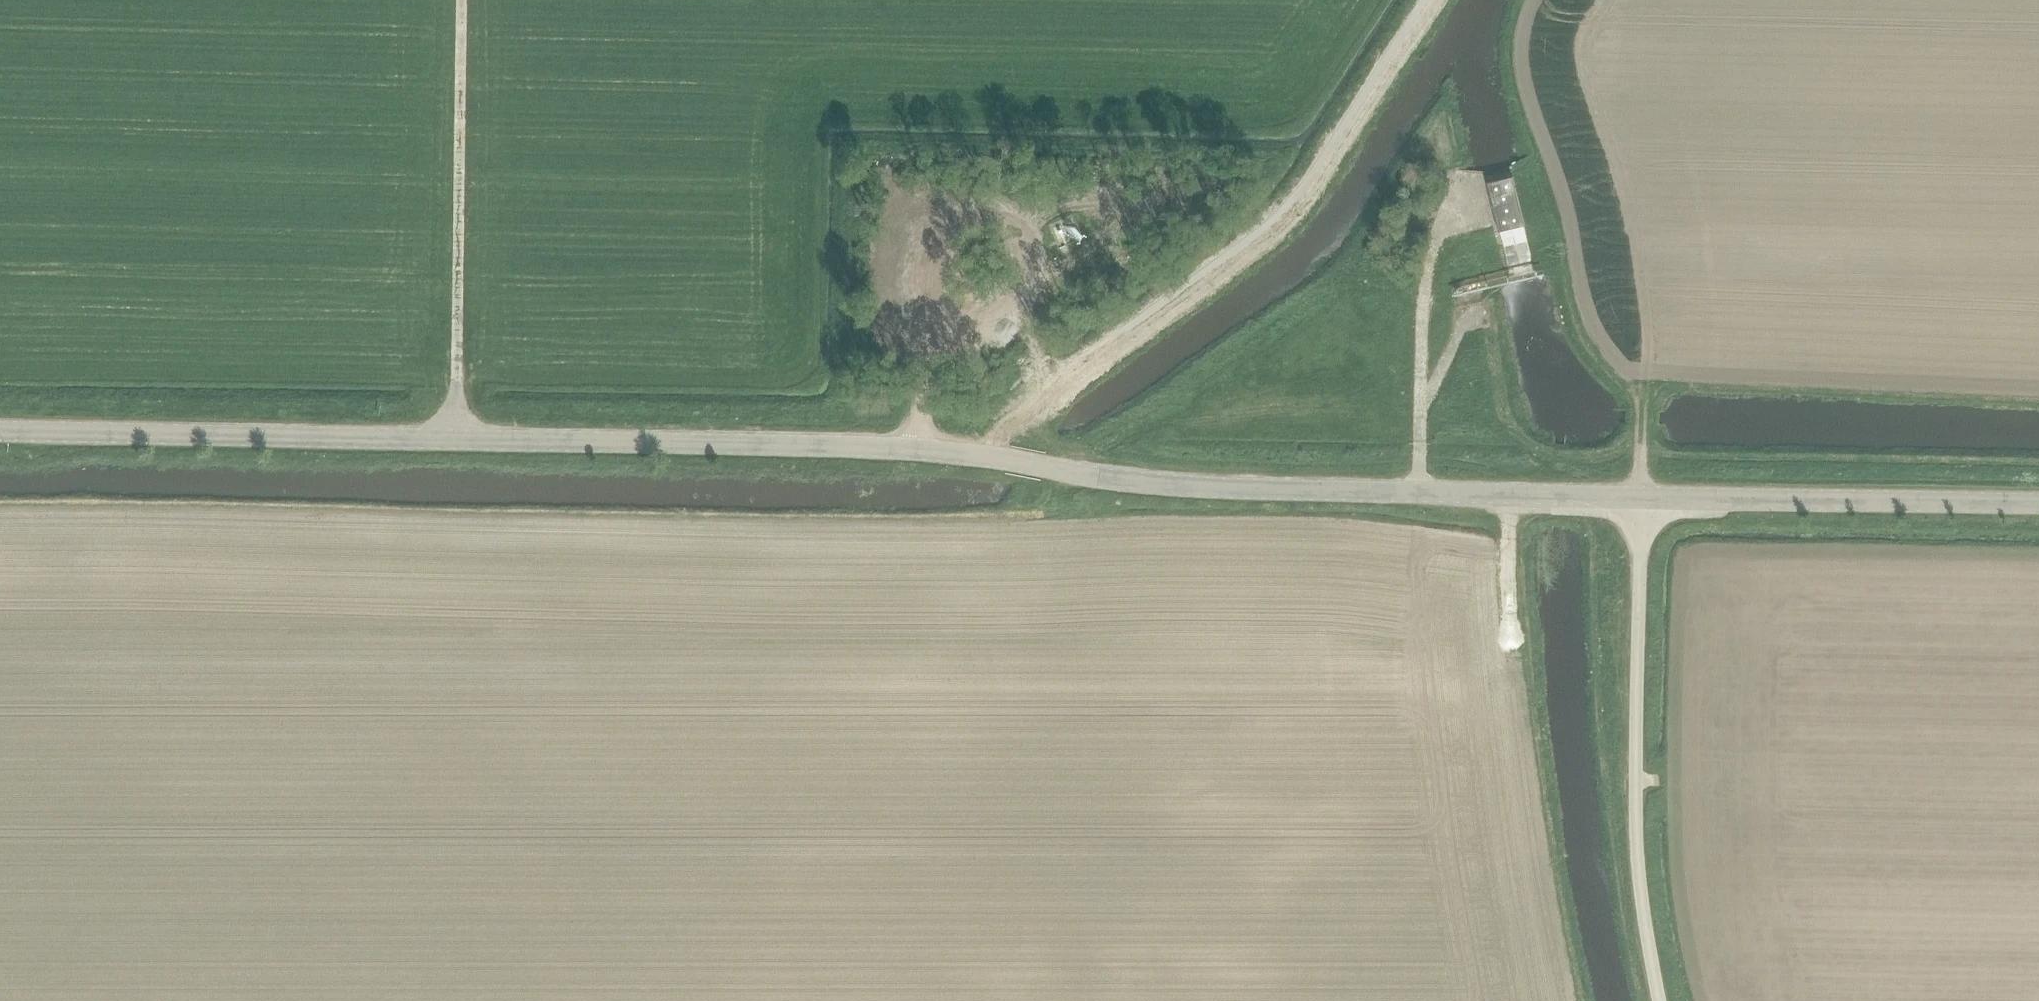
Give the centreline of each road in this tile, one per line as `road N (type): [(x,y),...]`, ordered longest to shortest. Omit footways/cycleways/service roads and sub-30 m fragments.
road 1 (tertiary): [(1644,494),(1185,483),(919,448),(0,430)]
road 2 (unclassified): [(1663,1000),(1639,835),(1644,494)]
road 3 (track): [(919,448),(916,383),(929,244),(953,218),(1000,213),(1023,225),(1029,244),(1021,277),(971,326)]
road 4 (tertiary): [(2038,501),(1644,494)]

